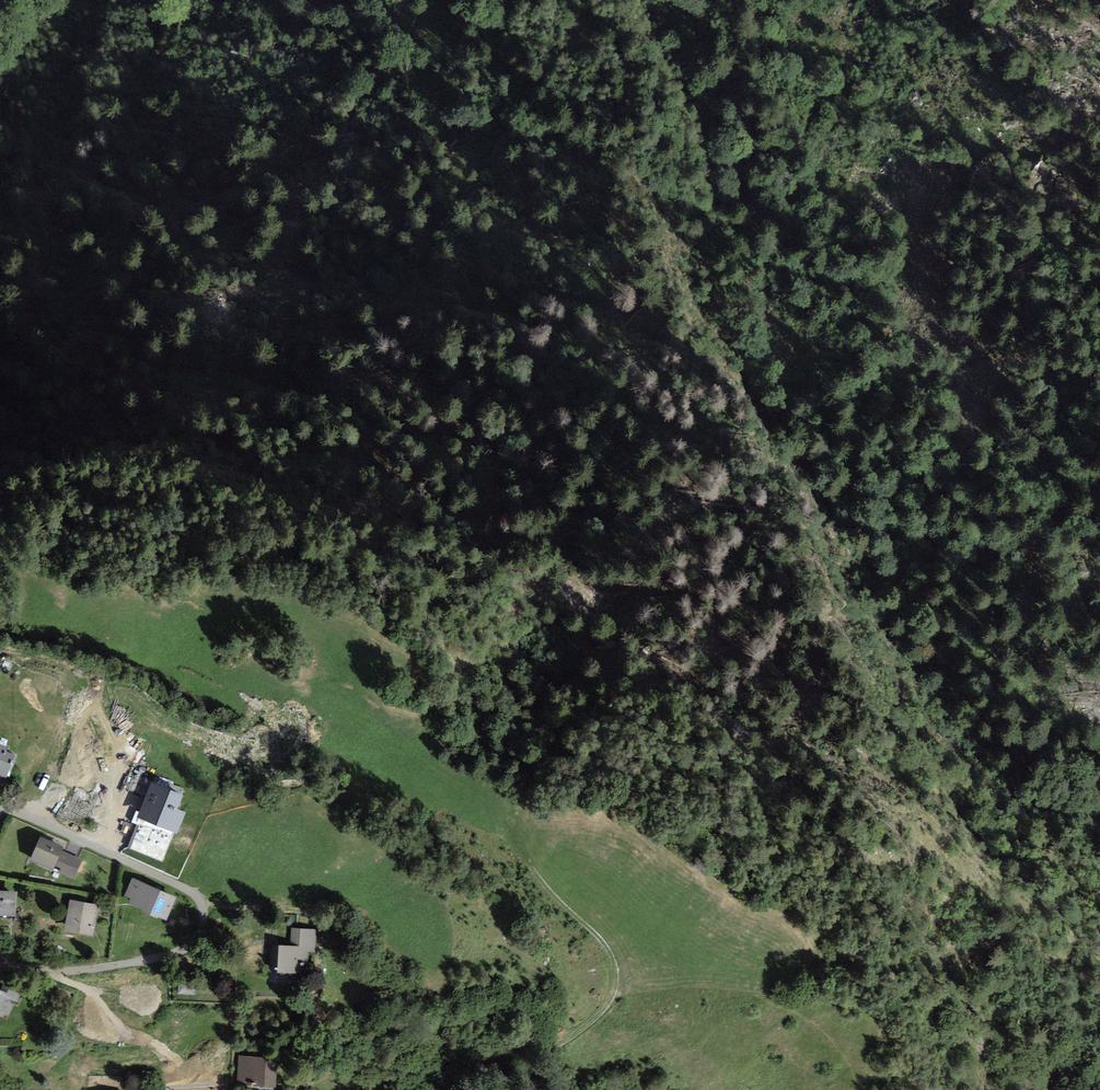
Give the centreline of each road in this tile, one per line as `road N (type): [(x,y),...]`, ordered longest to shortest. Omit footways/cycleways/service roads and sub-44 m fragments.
road 1 (motorway): [(370,0),(631,448),(773,662),(925,837),(1099,1007)]
road 2 (motorway): [(1099,898),(968,775),(782,558),(674,398),(438,0)]
road 3 (residential): [(0,800),(187,890),(203,915),(195,943),(168,956),(84,970),(0,964)]
road 4 (residential): [(519,842),(541,880),(609,951),(615,988),(605,1007),(562,1043),(484,1065),(443,1089)]

